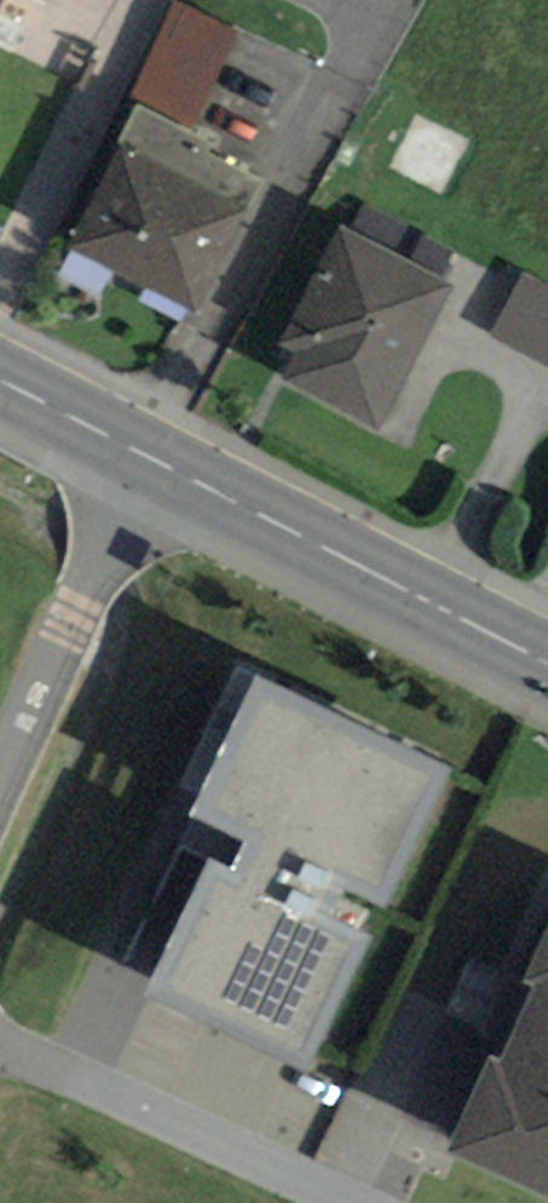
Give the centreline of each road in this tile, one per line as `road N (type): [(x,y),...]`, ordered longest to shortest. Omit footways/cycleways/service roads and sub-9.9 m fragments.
road 1 (primary): [(547,665),(145,455)]
road 2 (unclassified): [(0,788),(145,455)]
road 3 (primary): [(145,455),(0,378)]

